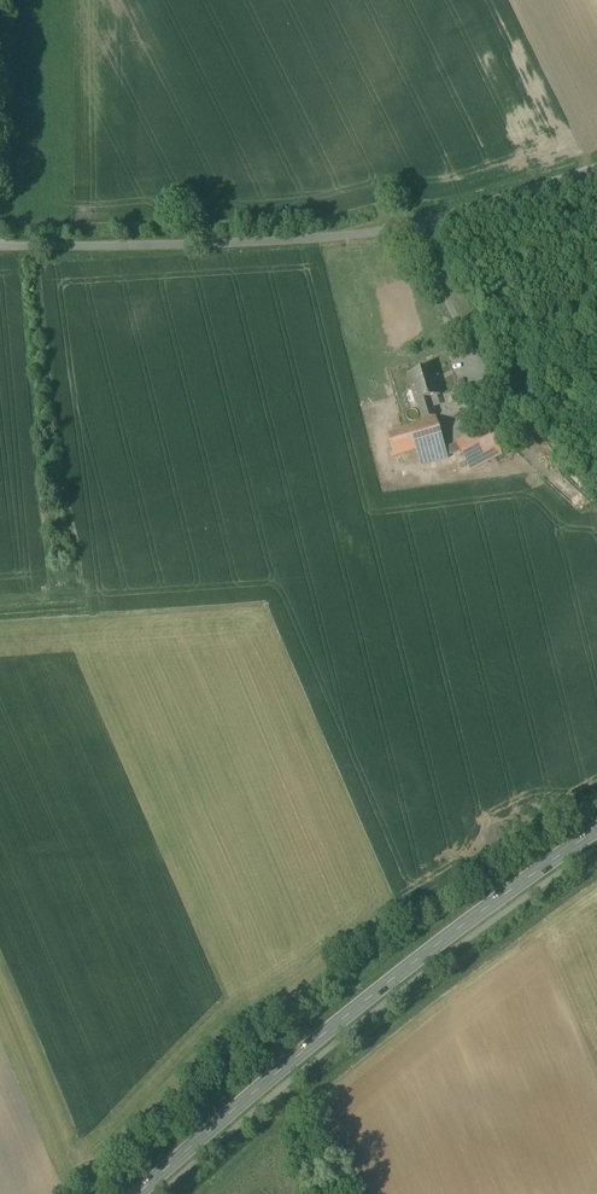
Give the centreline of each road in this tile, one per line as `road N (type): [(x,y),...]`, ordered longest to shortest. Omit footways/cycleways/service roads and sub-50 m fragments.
road 1 (unclassified): [(596,171),(411,228),(353,237),(0,249)]
road 2 (secondary): [(139,1193),(399,973),(596,830)]

